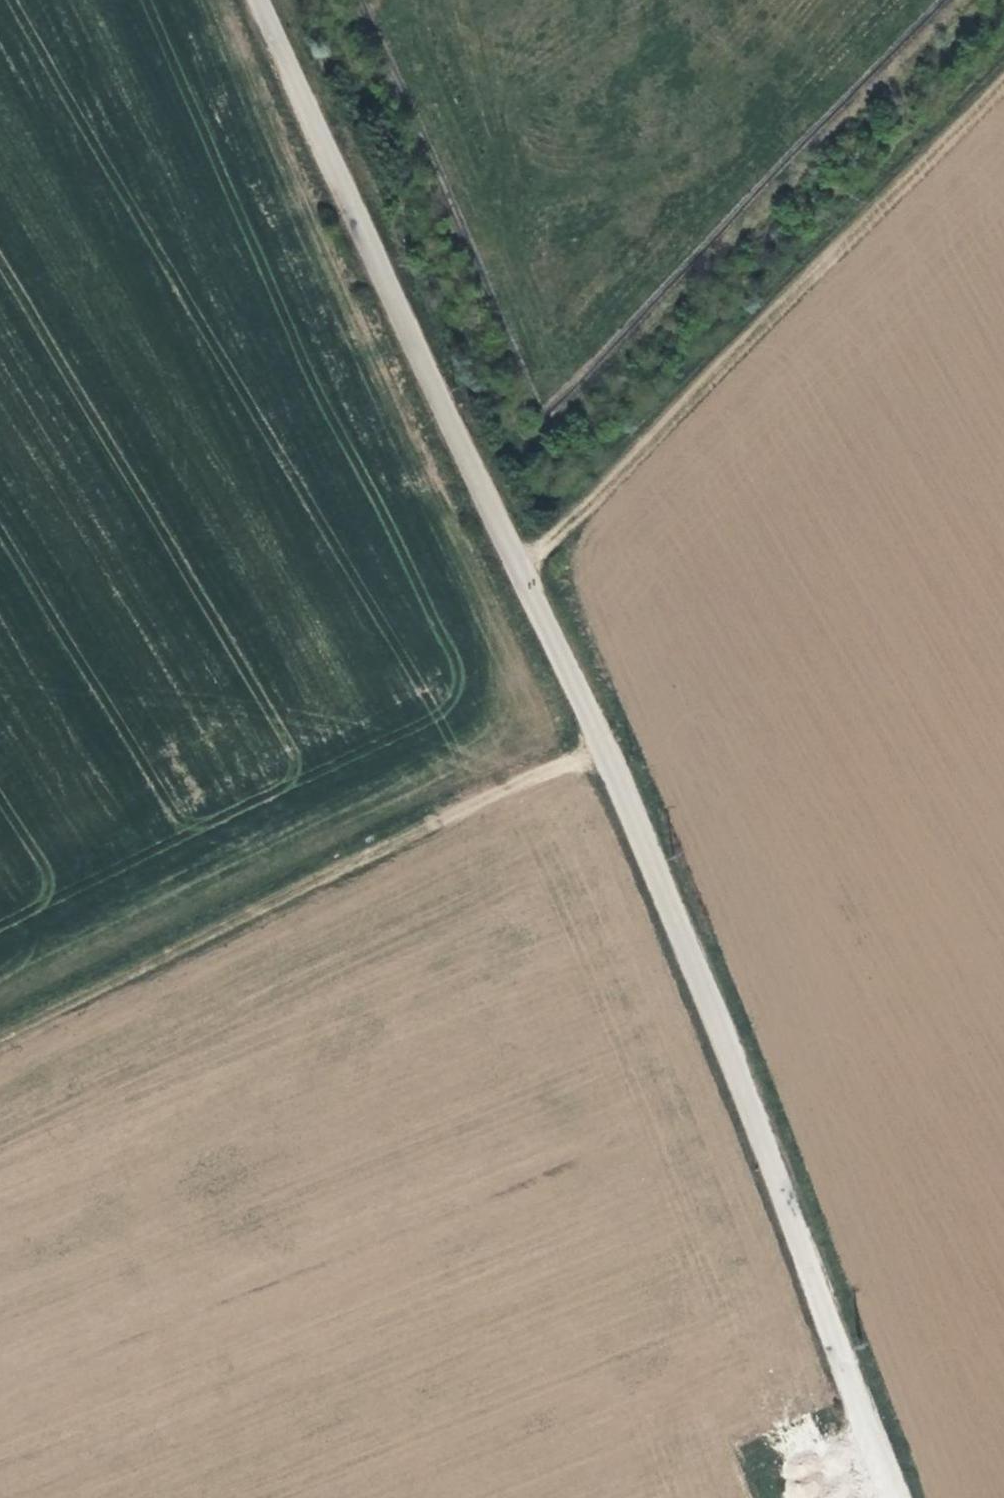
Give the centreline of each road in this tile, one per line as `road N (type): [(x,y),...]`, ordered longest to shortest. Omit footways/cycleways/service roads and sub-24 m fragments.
road 1 (unclassified): [(894,1497),(711,986),(617,758),(264,0)]
road 2 (track): [(0,1057),(617,758)]
road 3 (track): [(1003,99),(528,575)]

